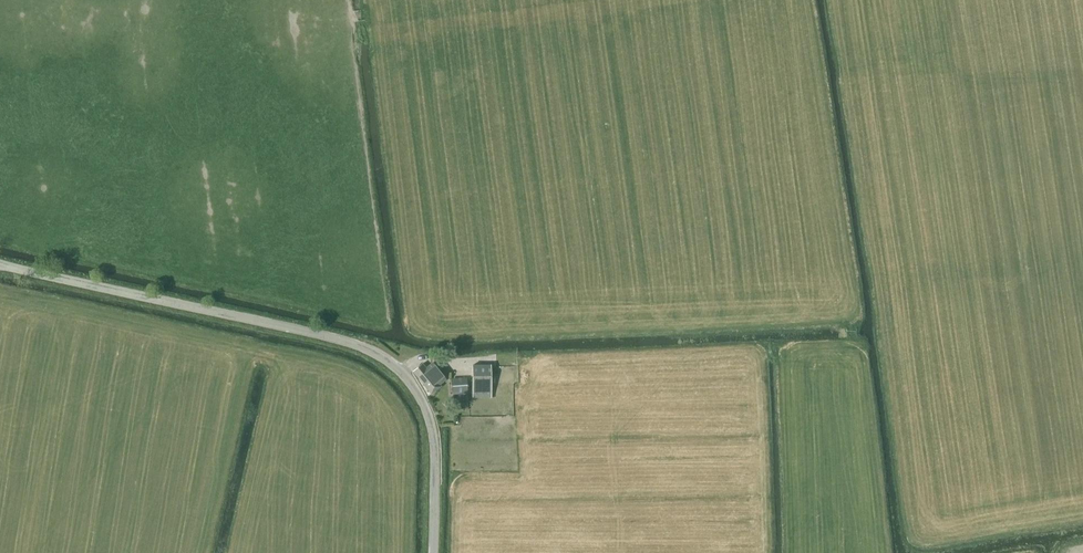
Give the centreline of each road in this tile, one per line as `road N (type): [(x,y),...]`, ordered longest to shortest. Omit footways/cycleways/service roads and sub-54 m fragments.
road 1 (tertiary): [(434,552),(431,421),(412,384),(386,359),(334,338),(0,265)]

